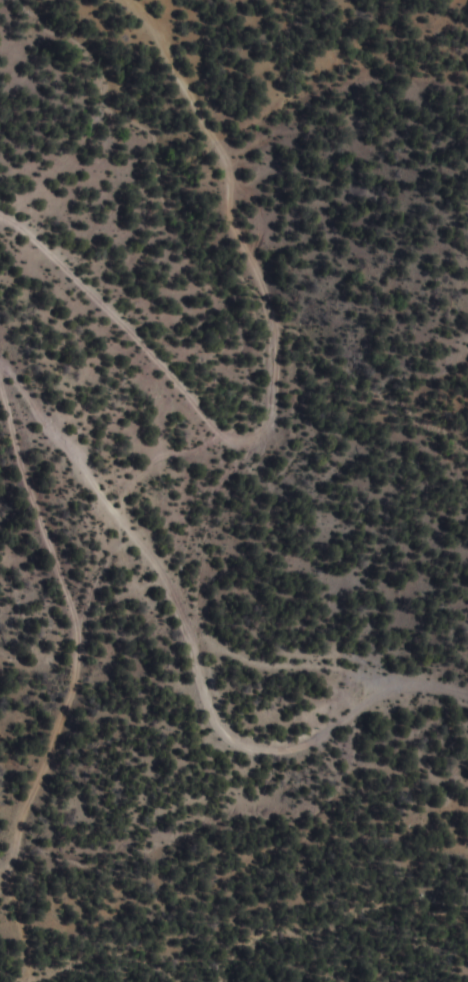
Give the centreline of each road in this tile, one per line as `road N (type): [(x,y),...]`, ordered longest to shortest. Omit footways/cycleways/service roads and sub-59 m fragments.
road 1 (track): [(127,0),(149,20),(226,164),(233,226),(270,300),(277,340),(272,420),(248,445),(229,441),(22,229),(0,220)]
road 2 (track): [(467,696),(416,685),(332,733),(279,749),(232,731),(216,708),(181,603),(0,370)]
road 3 (track): [(0,381),(31,482),(56,623),(53,681),(0,819)]

